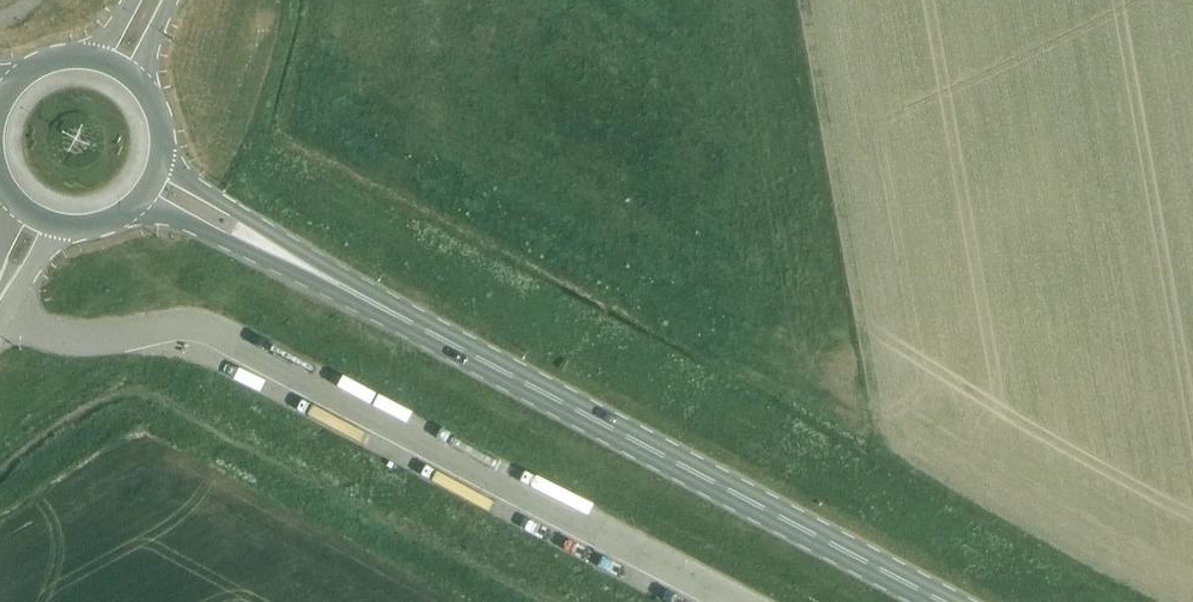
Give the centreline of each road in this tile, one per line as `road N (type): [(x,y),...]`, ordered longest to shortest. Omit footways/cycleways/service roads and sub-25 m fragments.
road 1 (secondary): [(941,601),(153,191)]
road 2 (secondary): [(153,191),(165,134),(155,106),(116,69)]
road 3 (secondary): [(116,69),(80,61),(48,68),(21,85),(3,111)]
road 4 (secondary): [(41,221),(103,228),(153,191)]

